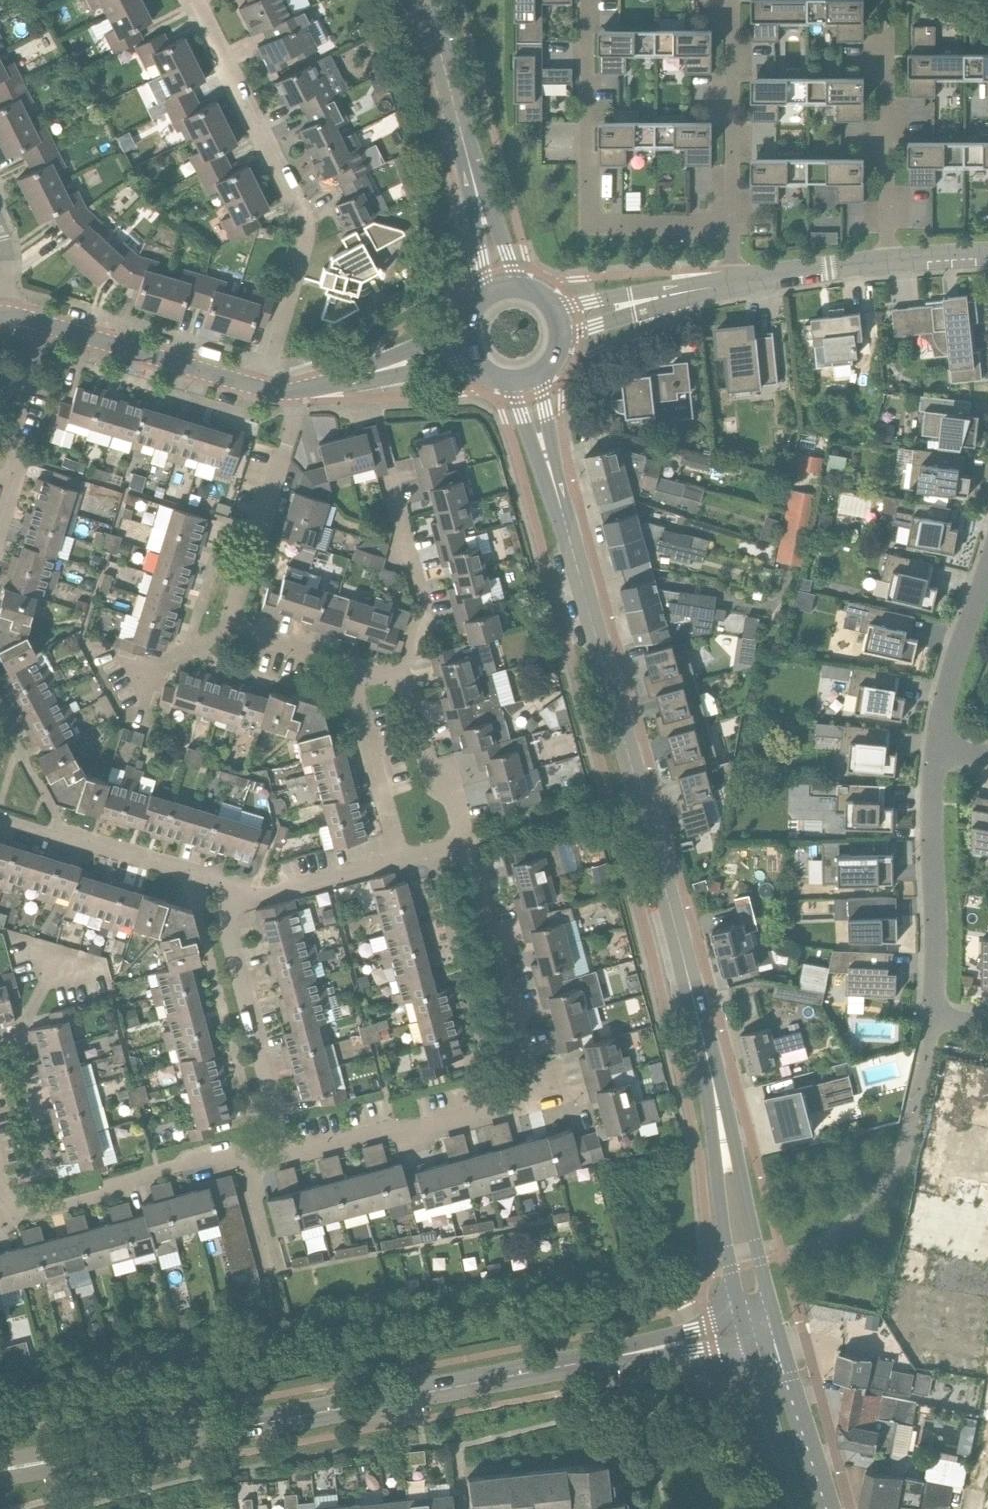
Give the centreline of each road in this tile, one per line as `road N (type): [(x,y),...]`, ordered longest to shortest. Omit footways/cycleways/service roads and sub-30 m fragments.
road 1 (tertiary): [(714,1086),(525,382)]
road 2 (secondary): [(0,1473),(625,1355)]
road 3 (residential): [(283,1160),(534,1103),(468,844)]
road 4 (residential): [(261,388),(303,250),(303,221),(193,0)]
road 5 (residential): [(739,226),(590,224),(587,0)]
road 6 (residential): [(987,1025),(938,1016),(934,758)]
road 7 (tertiary): [(504,289),(428,0)]
road 8 (residential): [(6,1214),(223,1157),(283,1160)]
road 9 (residential): [(283,1160),(230,886)]
road 10 (residential): [(217,628),(289,391)]
road 11 (tertiary): [(776,1321),(714,1086)]
road 12 (residential): [(0,818),(230,886)]
road 13 (tertiary): [(714,1086),(717,1178),(743,1315)]
road 14 (tertiary): [(40,322),(261,388)]
road 15 (residential): [(893,262),(891,32)]
road 16 (residential): [(739,226),(737,0)]
road 17 (secondary): [(831,1508),(776,1321)]
road 18 (residential): [(401,667),(420,609),(420,574),(392,481)]
road 19 (residential): [(468,844),(455,798),(437,781),(401,667)]
road 20 (residential): [(400,860),(361,676)]
road 21 (tertiary): [(289,391),(469,345)]
road 22 (residential): [(934,758),(942,709),(987,581)]
road 23 (residential): [(561,322),(739,283)]
road 24 (residential): [(230,886),(258,895),(400,860)]
road 25 (secondary): [(750,1342),(800,1508)]
road 26 (residential): [(7,473),(7,430),(40,322)]
road 27 (residential): [(893,262),(739,283)]
road 28 (residential): [(361,676),(217,628)]
road 29 (secondary): [(625,1355),(750,1342)]
road 30 (secondary): [(743,1315),(625,1355)]

